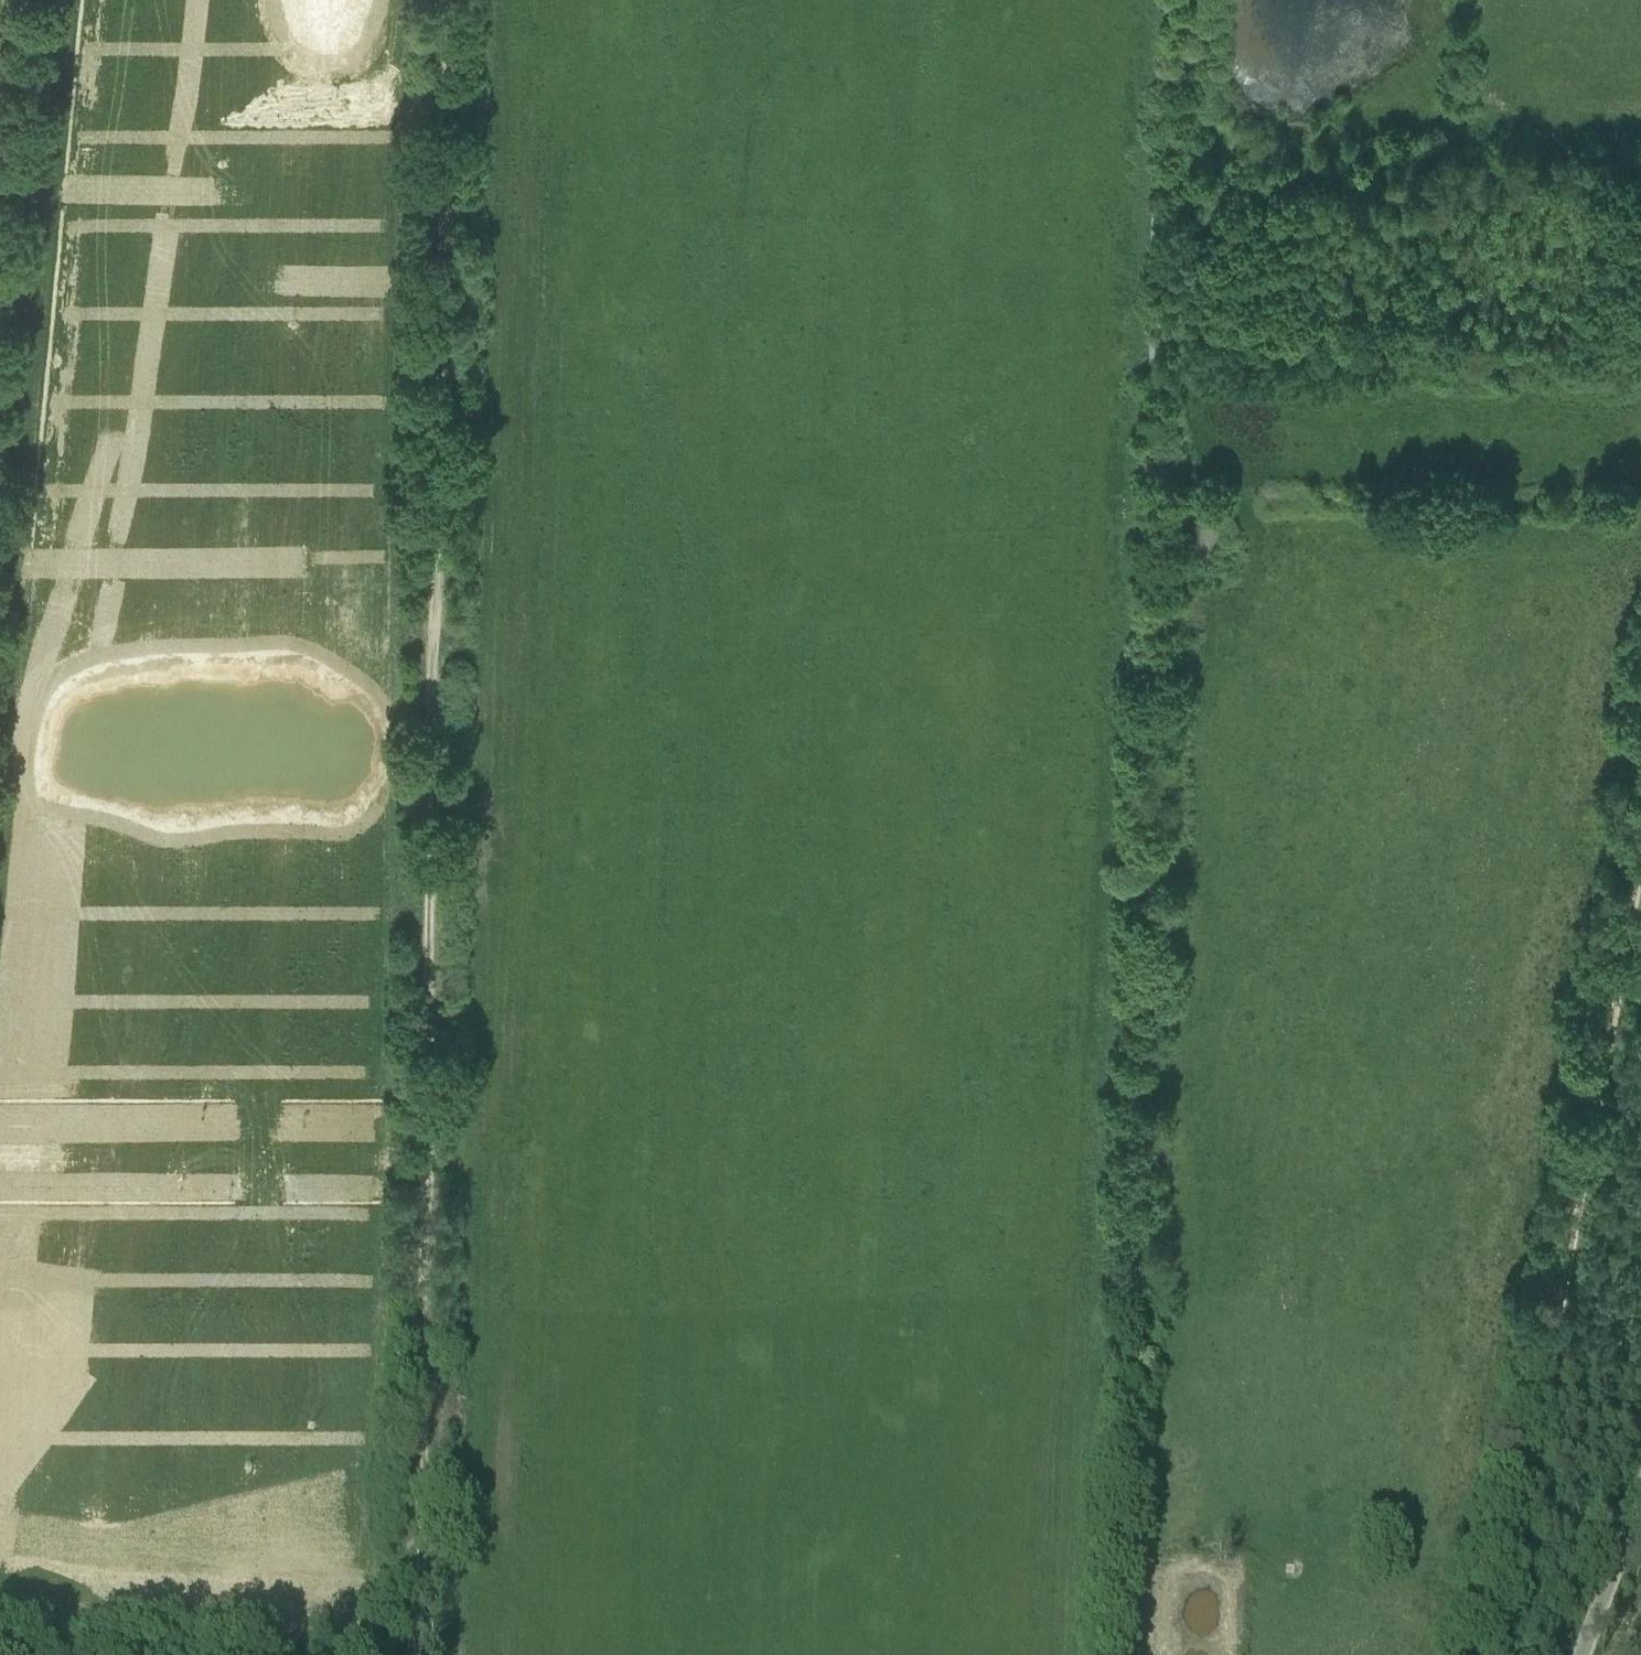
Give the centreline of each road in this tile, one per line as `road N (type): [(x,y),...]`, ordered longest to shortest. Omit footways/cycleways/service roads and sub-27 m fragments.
road 1 (track): [(448,0),(423,1654)]
road 2 (unclassified): [(1583,1654),(1640,1499)]

